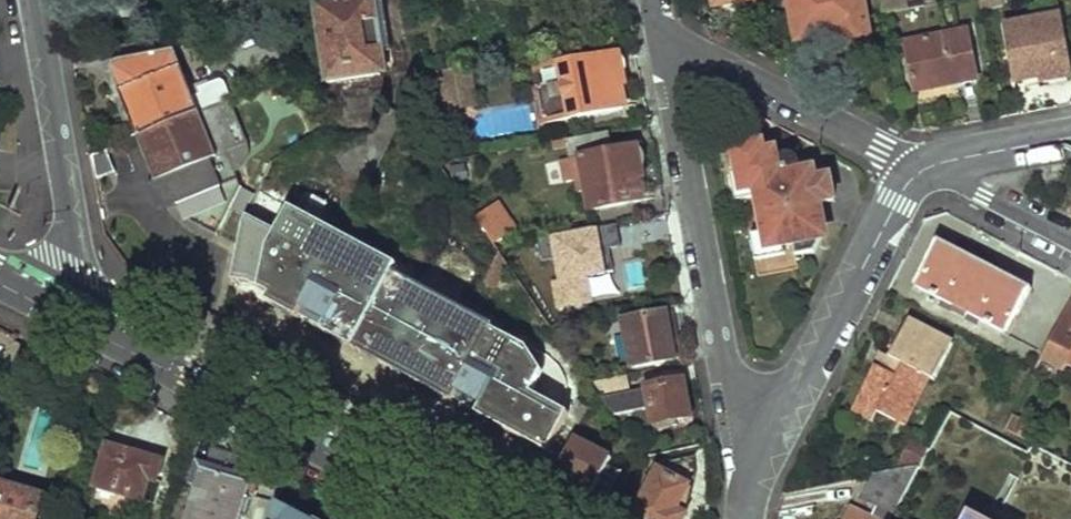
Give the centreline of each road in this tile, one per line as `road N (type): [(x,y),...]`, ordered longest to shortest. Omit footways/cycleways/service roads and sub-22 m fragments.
road 1 (primary): [(50,310),(455,518)]
road 2 (residential): [(750,472),(662,36)]
road 3 (residential): [(750,472),(897,201),(925,168)]
road 4 (unclassified): [(33,0),(72,221),(70,265),(50,310)]
road 5 (residential): [(662,36),(925,168)]
road 6 (residential): [(925,168),(1070,241)]
road 7 (residential): [(925,168),(1070,137)]

